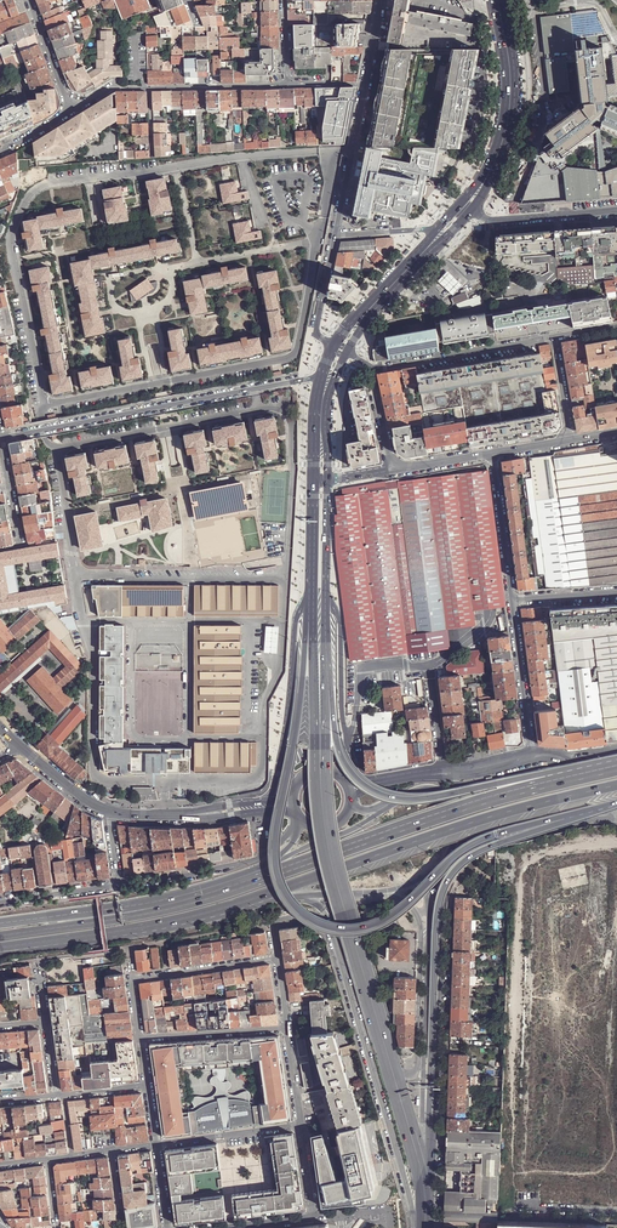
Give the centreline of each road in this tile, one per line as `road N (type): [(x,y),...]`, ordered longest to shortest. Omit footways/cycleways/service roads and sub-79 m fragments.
road 1 (motorway): [(312,593),(274,841),(279,882),(303,915),(337,928),(377,923),(470,844),(588,810)]
road 2 (secondary): [(312,593),(321,837),(425,1189)]
road 3 (motorway): [(616,768),(470,805),(207,897)]
road 4 (motorway): [(425,1146),(443,890),(488,847),(588,810)]
road 5 (secondary): [(396,1066),(332,831),(327,678)]
road 6 (motorway): [(247,901),(478,821),(616,785)]
road 7 (motorway): [(616,760),(430,799),(386,797),(346,766),(327,678)]
road 8 (residential): [(321,377),(0,437)]
road 9 (residential): [(327,916),(419,1227)]
road 10 (primary): [(425,1146),(437,1087),(448,859)]
road 11 (primary): [(425,1146),(430,874)]
road 12 (secondary): [(375,892),(401,900),(421,930),(417,1063),(410,1074),(396,1066)]
road 13 (motorway): [(207,897),(138,916),(0,936)]
road 14 (residential): [(298,814),(275,848),(243,865),(123,887)]
road 15 (trunk): [(60,939),(247,901)]
road 16 (residential): [(367,368),(555,339)]
road 17 (secondary): [(489,174),(511,92),(498,0)]
road 18 (tertiary): [(448,859),(566,824),(611,819)]
road 19 (trunk): [(166,898),(0,924)]
road 20 (secondary): [(312,593),(297,616),(285,745)]
road 21 (unclassified): [(530,756),(511,602)]
road 22 (residential): [(366,84),(335,236)]
road 23 (tertiary): [(377,781),(530,756)]
road 24 (unclassified): [(511,602),(493,453)]
road 25 (residential): [(276,958),(130,980)]
road 26 (residential): [(154,1145),(299,1124)]
road 27 (residential): [(140,1037),(286,1028)]
road 28 (residential): [(616,211),(503,222),(473,209)]
road 29 (secondary): [(348,741),(341,629),(325,601)]
road 30 (trunk): [(389,806),(262,868)]
road 31 (residential): [(149,88),(287,85)]
road 32 (residential): [(0,437),(22,546),(0,550)]
road 33 (primary): [(448,859),(456,823),(448,798),(427,790),(389,806)]
road 34 (secondary): [(425,1189),(396,1066)]
road 35 (residential): [(123,887),(0,903)]
road 36 (secondary): [(325,601),(327,480)]

